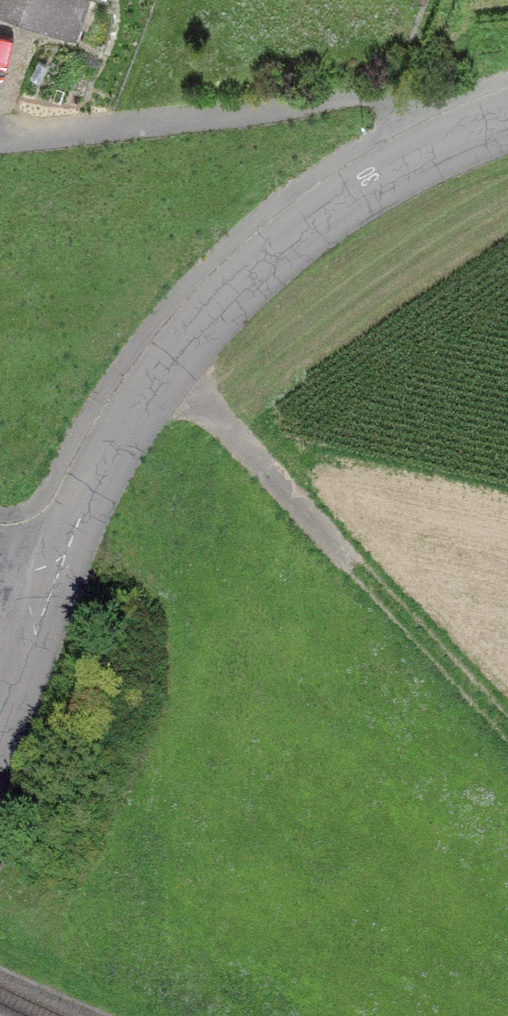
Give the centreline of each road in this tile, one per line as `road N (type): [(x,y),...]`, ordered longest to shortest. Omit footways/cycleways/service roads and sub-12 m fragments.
road 1 (unclassified): [(507,119),(411,160),(312,221),(248,277),(120,437),(71,542),(35,586)]
road 2 (track): [(507,726),(170,366)]
road 3 (unclassified): [(35,586),(35,639),(0,732)]

